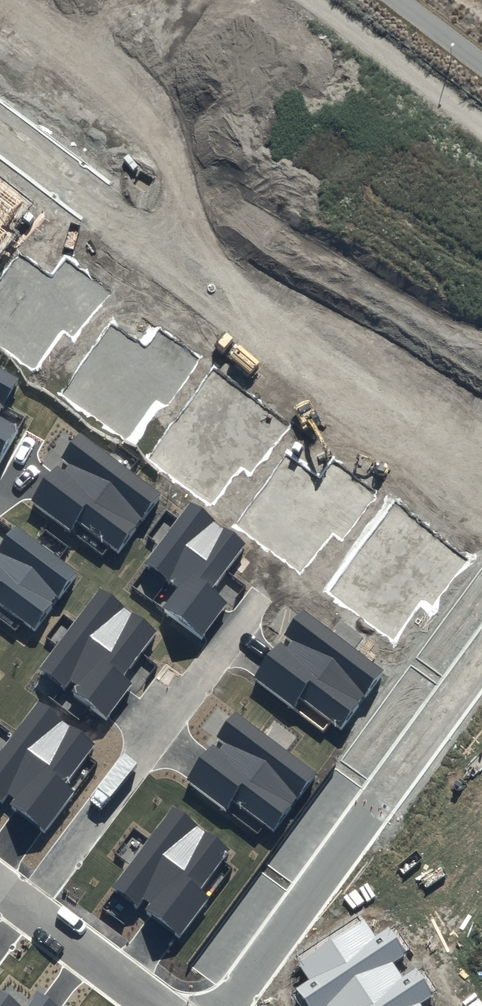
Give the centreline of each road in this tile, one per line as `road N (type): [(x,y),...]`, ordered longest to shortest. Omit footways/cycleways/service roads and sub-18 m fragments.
road 1 (residential): [(481,488),(0,128)]
road 2 (residential): [(227,1005),(481,659)]
road 3 (residential): [(0,889),(157,1005)]

